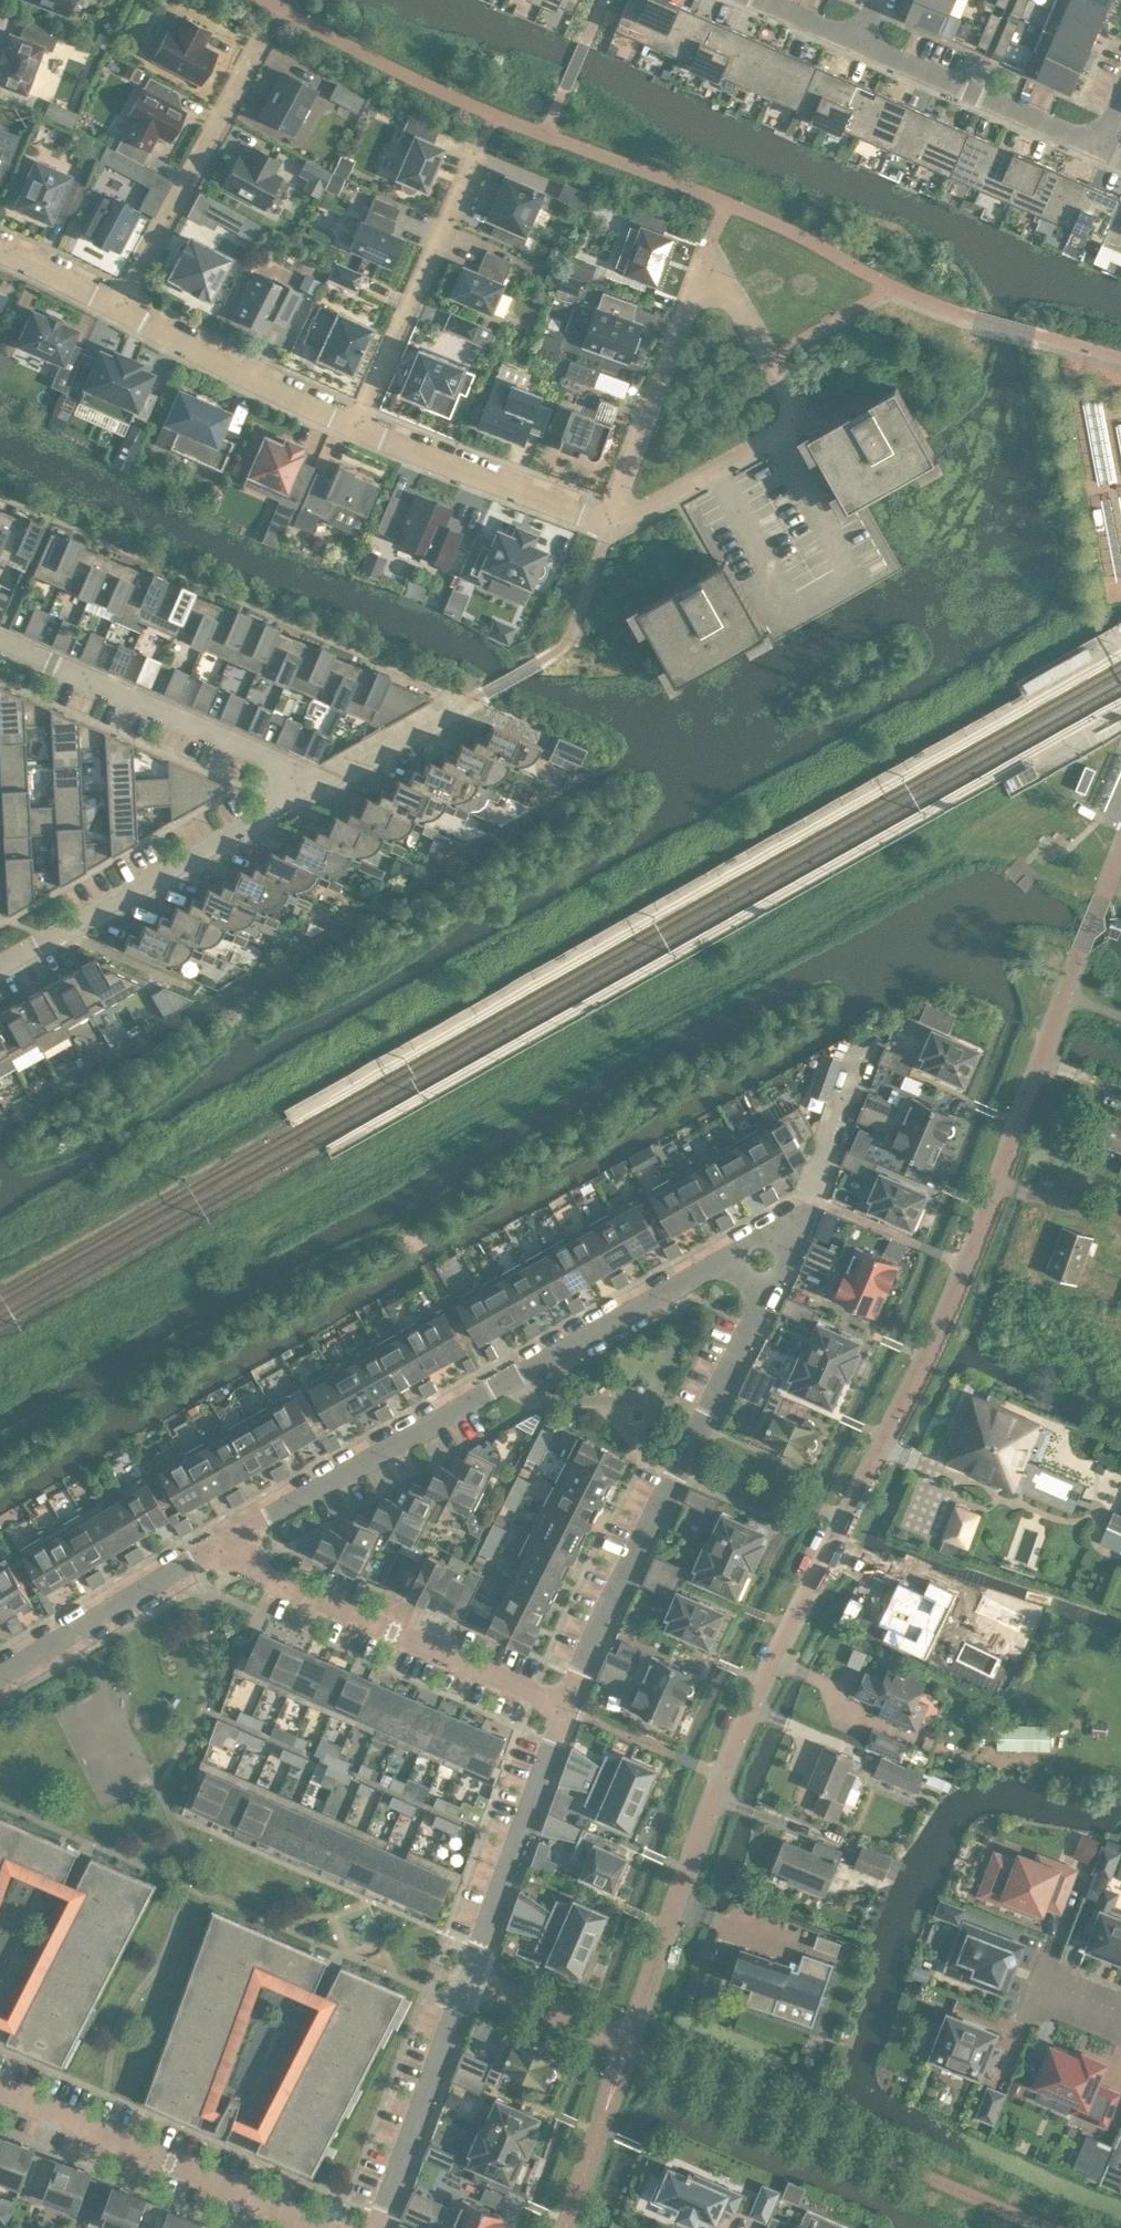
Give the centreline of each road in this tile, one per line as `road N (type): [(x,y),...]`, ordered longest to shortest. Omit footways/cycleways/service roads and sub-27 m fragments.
road 1 (residential): [(730,1255),(224,1543)]
road 2 (residential): [(376,2227),(571,1704)]
road 3 (residential): [(571,1704),(674,1478),(776,1287)]
road 4 (residential): [(610,527),(801,420),(709,252)]
road 5 (residential): [(571,1704),(251,1568),(224,1543)]
road 6 (residential): [(0,965),(320,778)]
road 7 (residential): [(330,2227),(0,2083)]
road 8 (residential): [(320,778),(0,639)]
road 9 (residential): [(122,308),(265,36)]
road 10 (residential): [(358,426),(481,146)]
road 11 (residential): [(610,527),(616,493),(709,252)]
road 12 (residential): [(610,527),(358,426)]
road 13 (residential): [(358,426),(122,308)]
road 14 (residential): [(1102,147),(862,43)]
road 15 (residential): [(224,1543),(0,1677)]
road 16 (residential): [(860,1045),(793,1226)]
road 17 (residential): [(320,778),(457,703)]
road 18 (residential): [(122,308),(0,255)]

